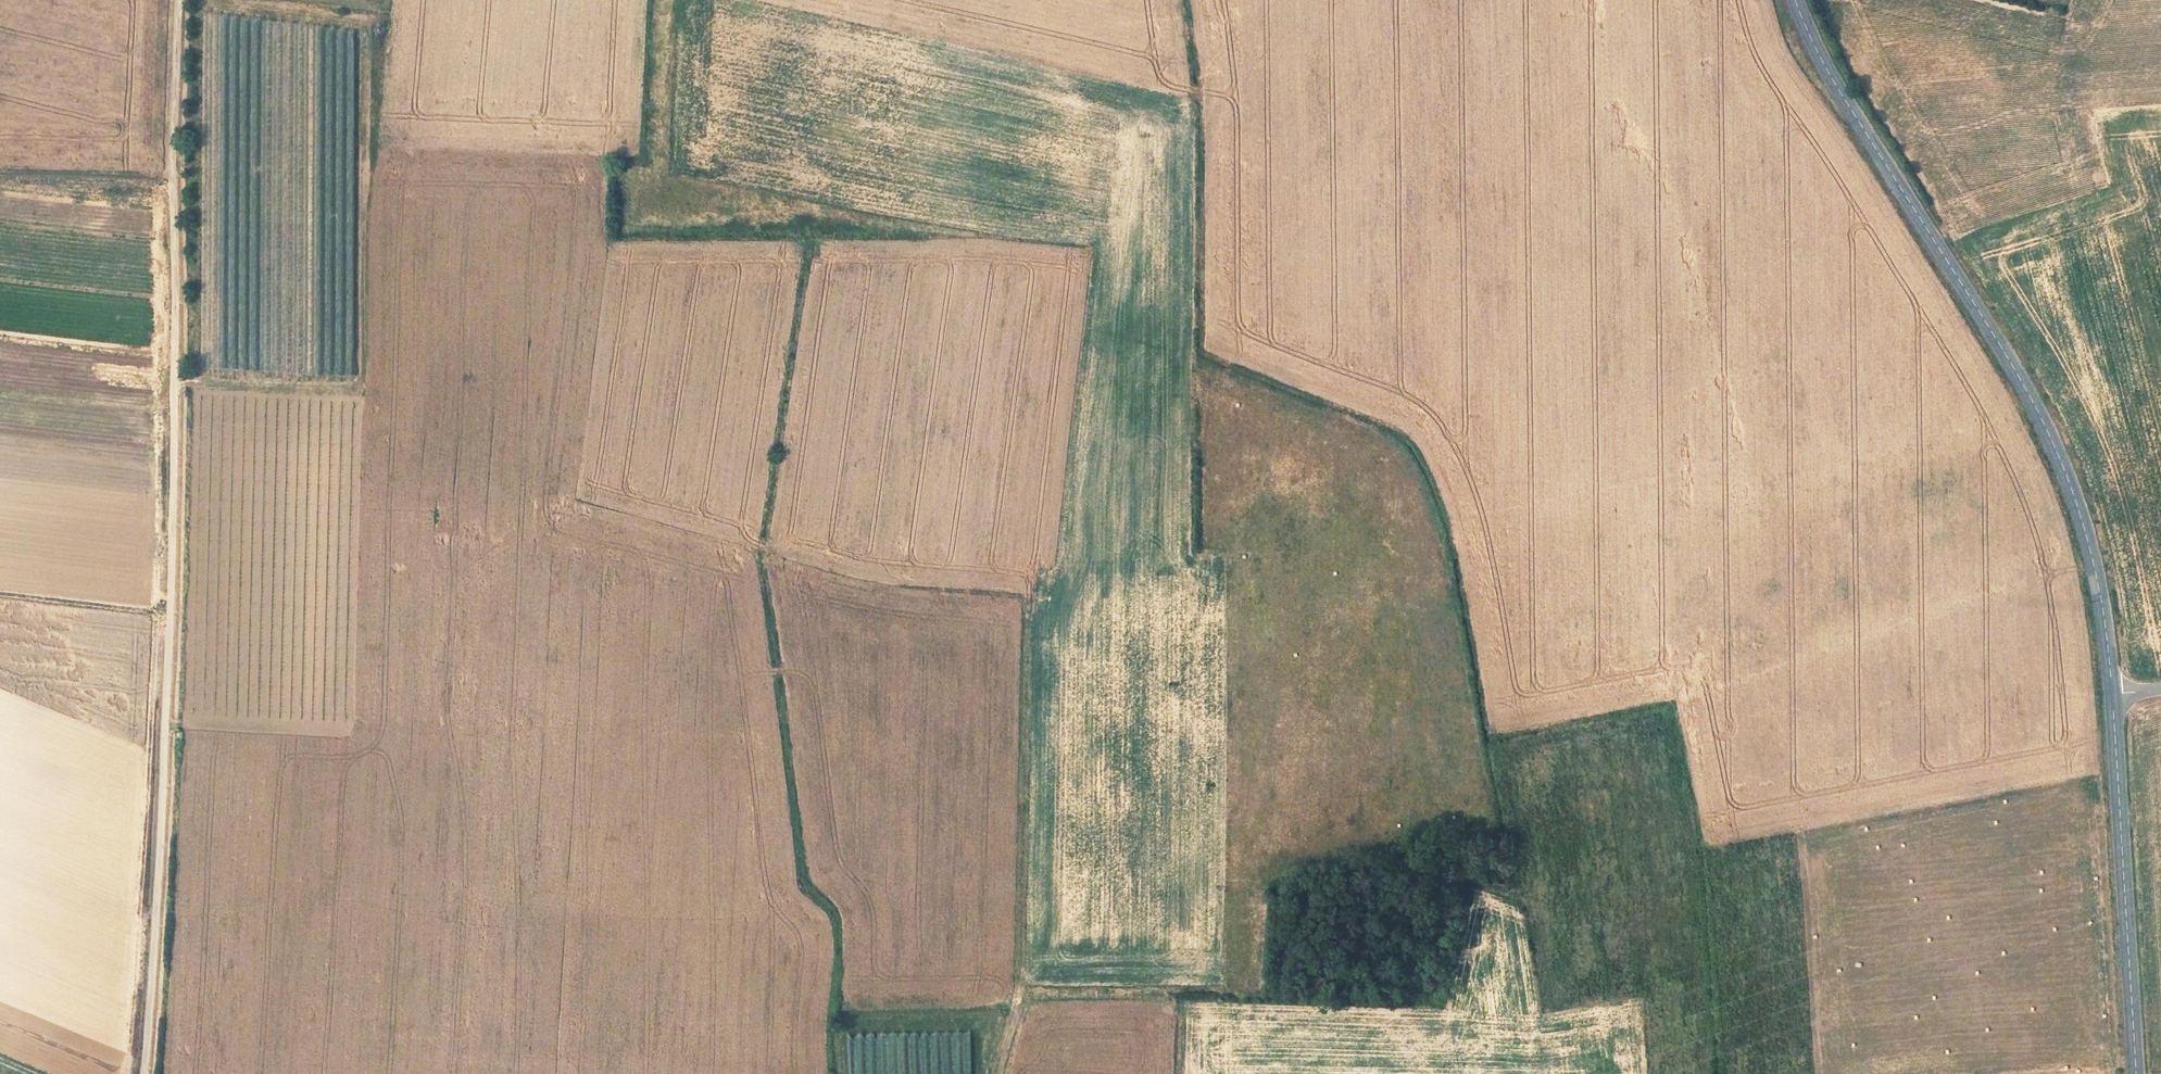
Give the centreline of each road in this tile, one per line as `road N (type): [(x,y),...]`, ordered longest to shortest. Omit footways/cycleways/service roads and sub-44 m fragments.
road 1 (track): [(143,1073),(164,804),(178,0)]
road 2 (tertiary): [(2113,695),(2088,541),(2038,409),(1877,143),(1826,49),(1810,0)]
road 3 (tertiary): [(2135,1073),(2113,695)]

